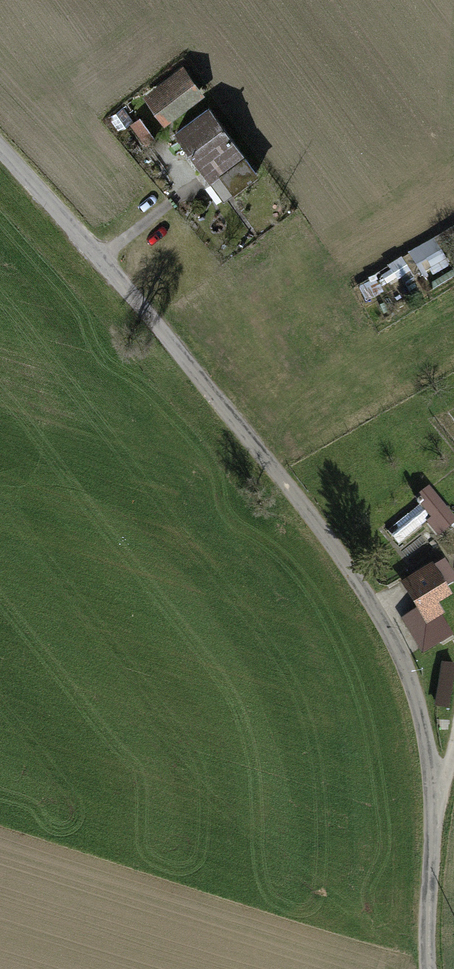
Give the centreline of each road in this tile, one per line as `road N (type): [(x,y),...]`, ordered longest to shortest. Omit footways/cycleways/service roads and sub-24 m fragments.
road 1 (track): [(433,794),(413,688),(352,575),(166,334),(0,146)]
road 2 (track): [(427,968),(433,794)]

